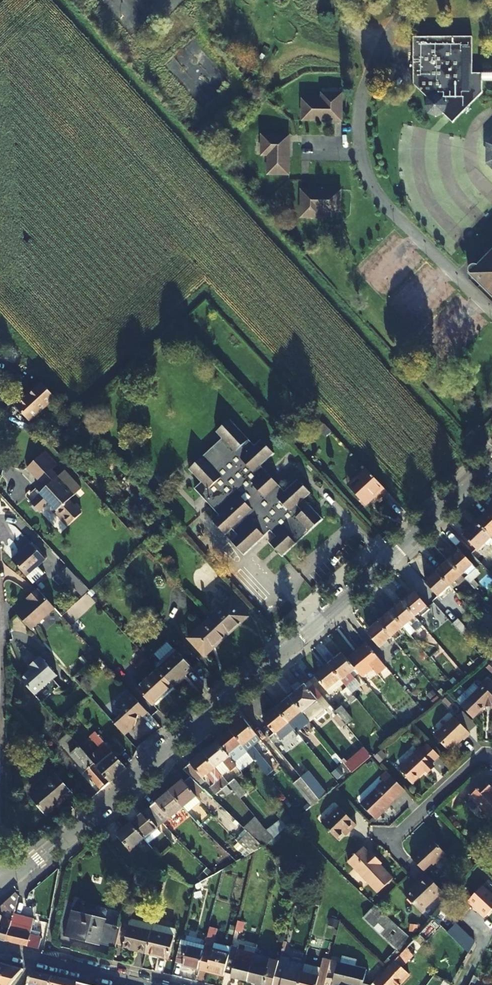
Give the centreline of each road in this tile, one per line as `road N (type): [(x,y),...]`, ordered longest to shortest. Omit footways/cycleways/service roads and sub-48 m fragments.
road 1 (residential): [(491,465),(327,616),(0,883)]
road 2 (residential): [(0,949),(143,984)]
road 3 (residential): [(491,760),(475,762),(390,841)]

